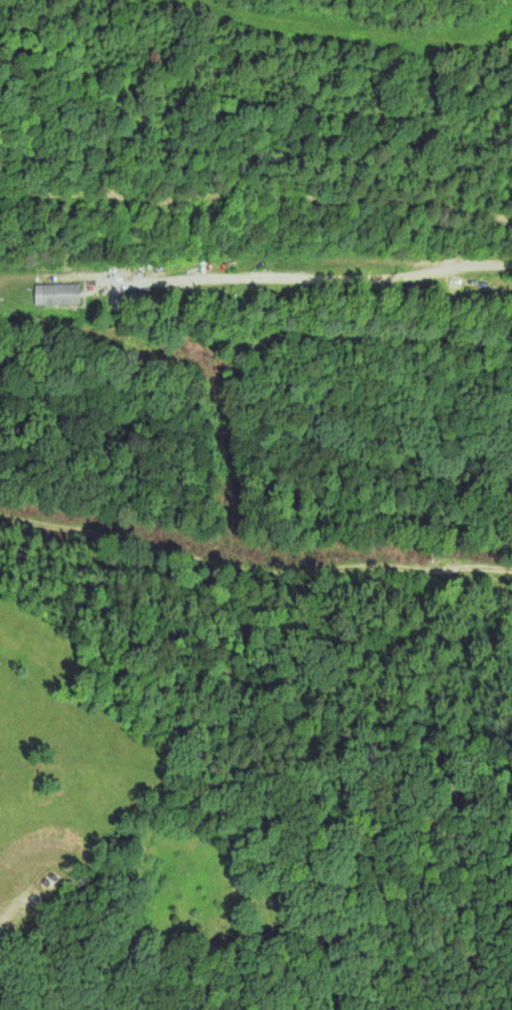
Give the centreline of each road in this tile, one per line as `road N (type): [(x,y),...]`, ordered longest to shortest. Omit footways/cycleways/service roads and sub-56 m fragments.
road 1 (residential): [(511,571),(216,559),(0,516)]

